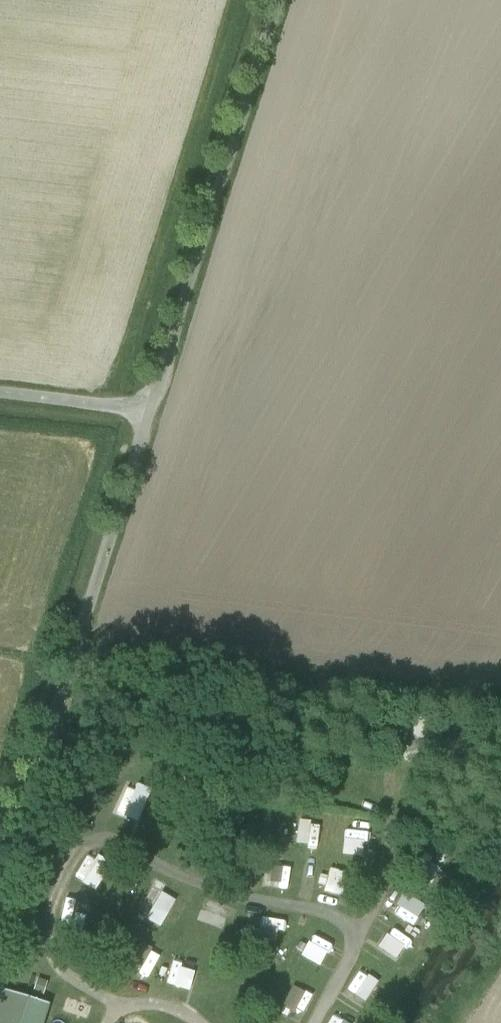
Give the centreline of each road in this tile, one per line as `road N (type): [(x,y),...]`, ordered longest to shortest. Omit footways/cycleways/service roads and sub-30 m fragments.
road 1 (unclassified): [(146,410),(0,875)]
road 2 (unclassified): [(275,0),(146,410)]
road 3 (unclassified): [(0,393),(146,410)]

